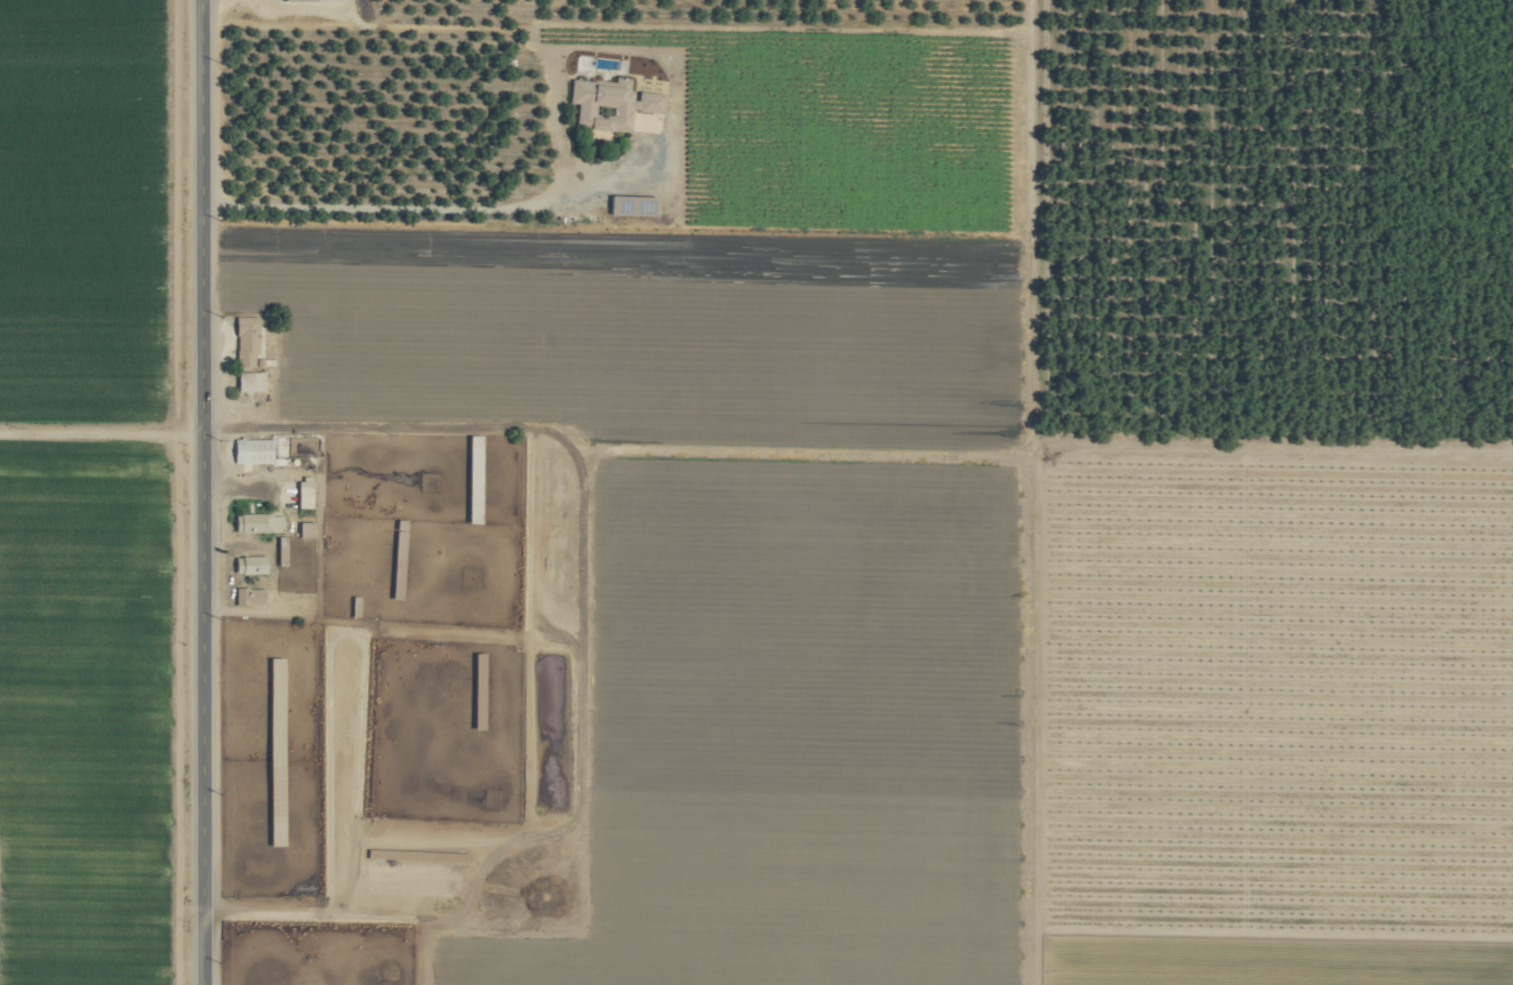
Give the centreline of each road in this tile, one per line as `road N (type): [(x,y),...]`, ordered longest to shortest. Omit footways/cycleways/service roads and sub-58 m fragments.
road 1 (residential): [(204,984),(197,0)]

